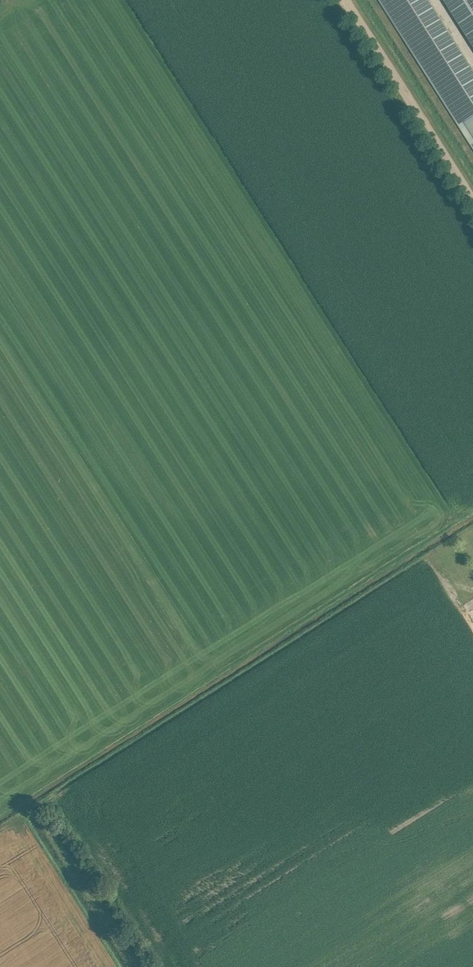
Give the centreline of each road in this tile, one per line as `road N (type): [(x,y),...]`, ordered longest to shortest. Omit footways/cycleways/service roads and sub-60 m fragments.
road 1 (track): [(472,204),(345,0)]
road 2 (track): [(46,826),(135,966)]

